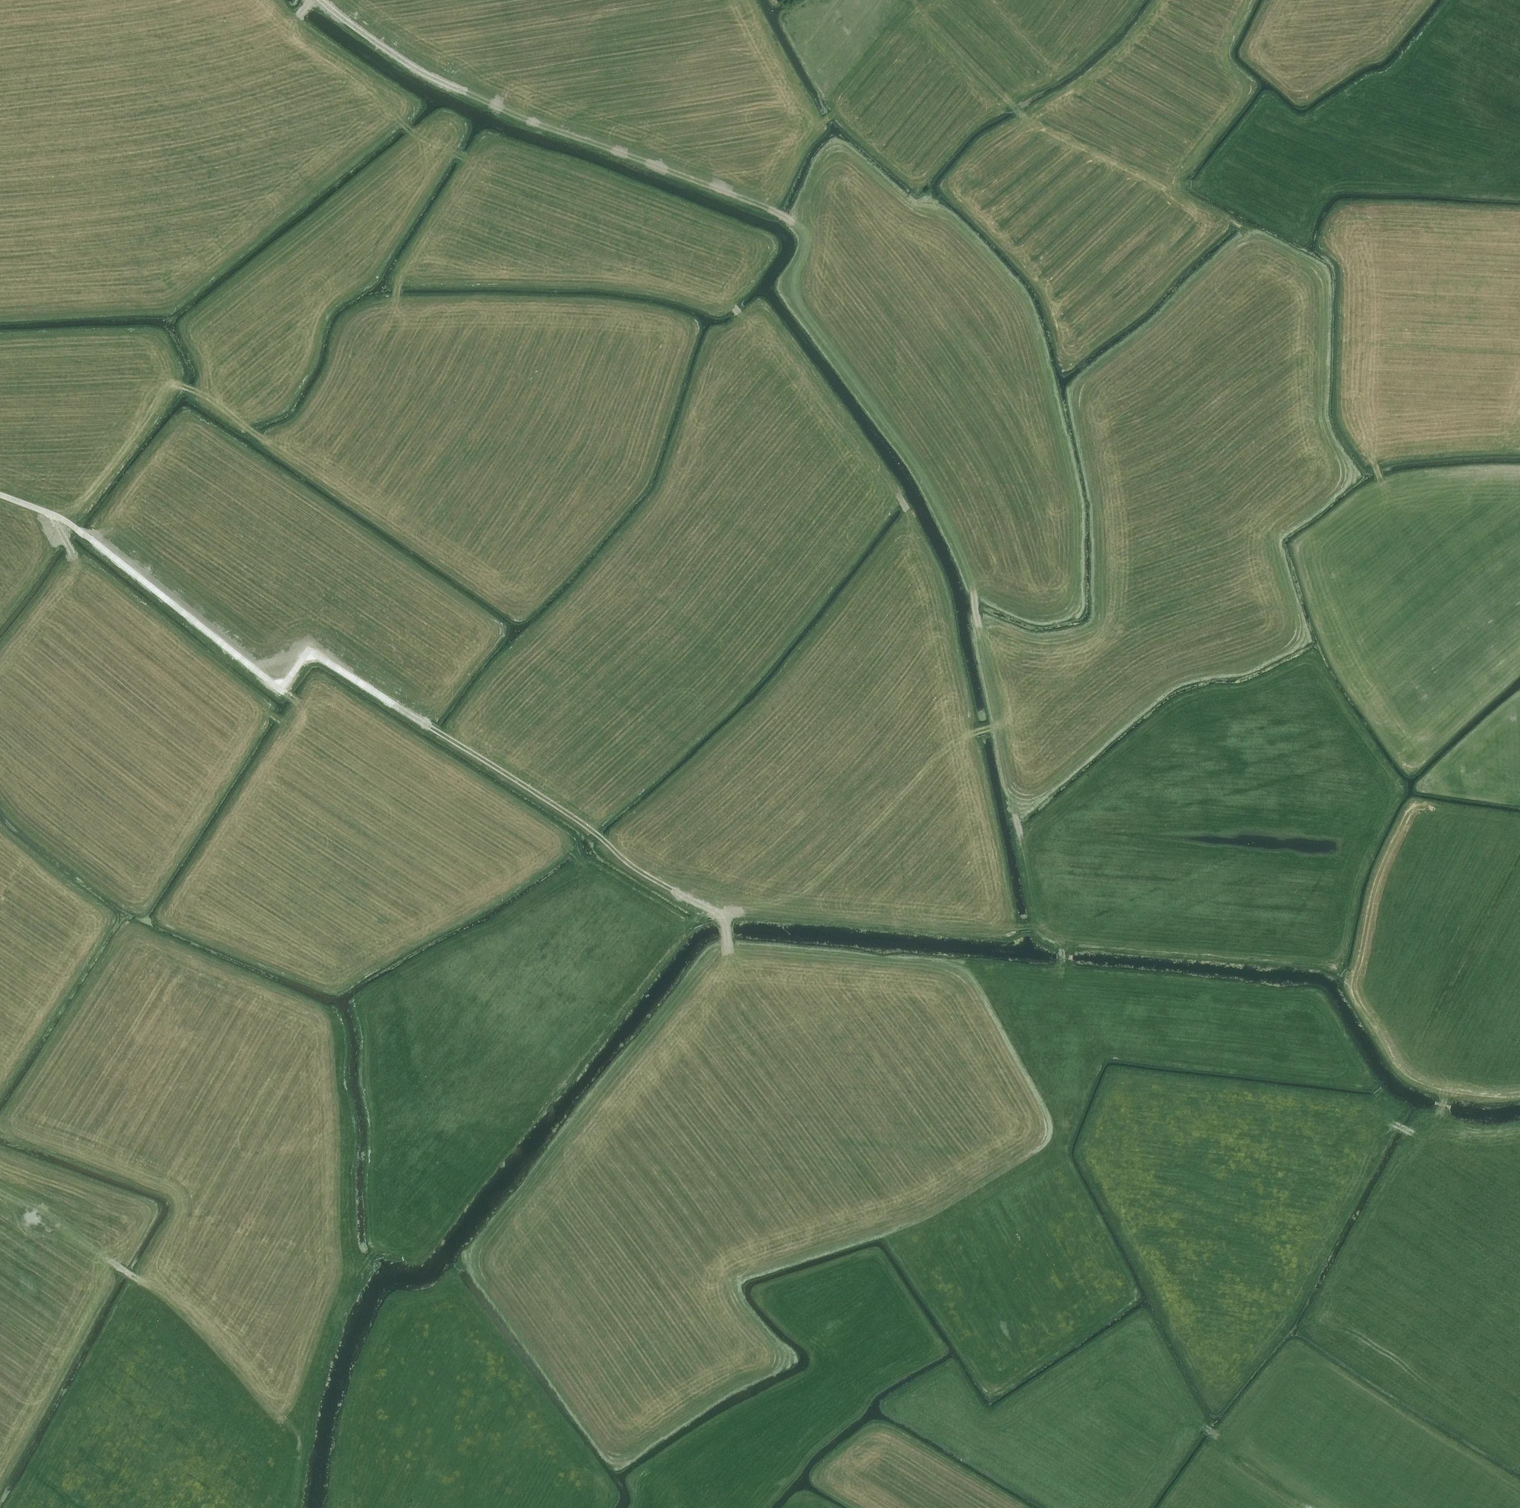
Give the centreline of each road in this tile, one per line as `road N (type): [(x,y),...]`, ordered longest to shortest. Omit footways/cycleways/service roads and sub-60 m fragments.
road 1 (track): [(246,664),(309,654),(329,659),(679,894)]
road 2 (track): [(295,700),(73,526),(0,494)]

